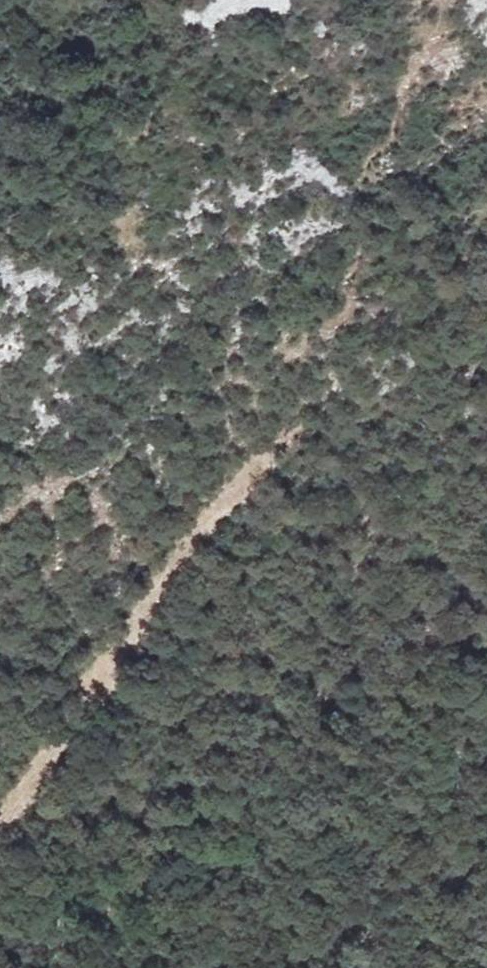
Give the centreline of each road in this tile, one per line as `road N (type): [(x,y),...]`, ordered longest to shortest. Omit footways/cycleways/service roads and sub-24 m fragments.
road 1 (track): [(0,796),(86,659),(267,427)]

